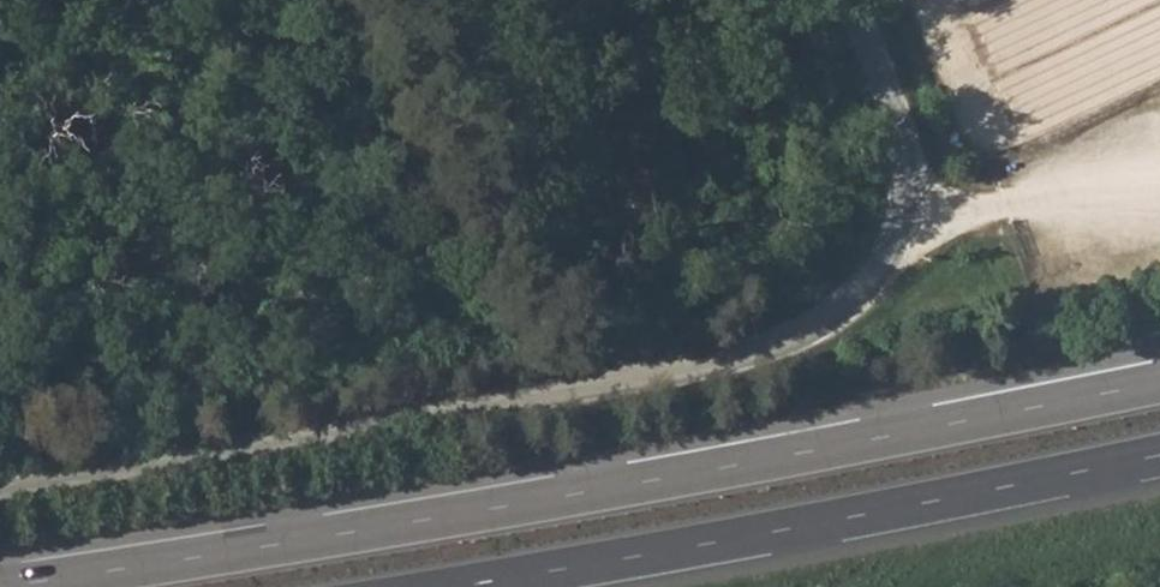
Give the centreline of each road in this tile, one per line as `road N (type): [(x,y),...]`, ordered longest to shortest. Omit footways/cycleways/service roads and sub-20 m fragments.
road 1 (unclassified): [(0,503),(685,368),(786,340),(829,316),(865,287),(889,252),(904,209),(908,161),(896,105),(854,0)]
road 2 (motorway): [(1159,382),(505,507),(1,586)]
road 3 (motorway): [(456,586),(1159,455)]

